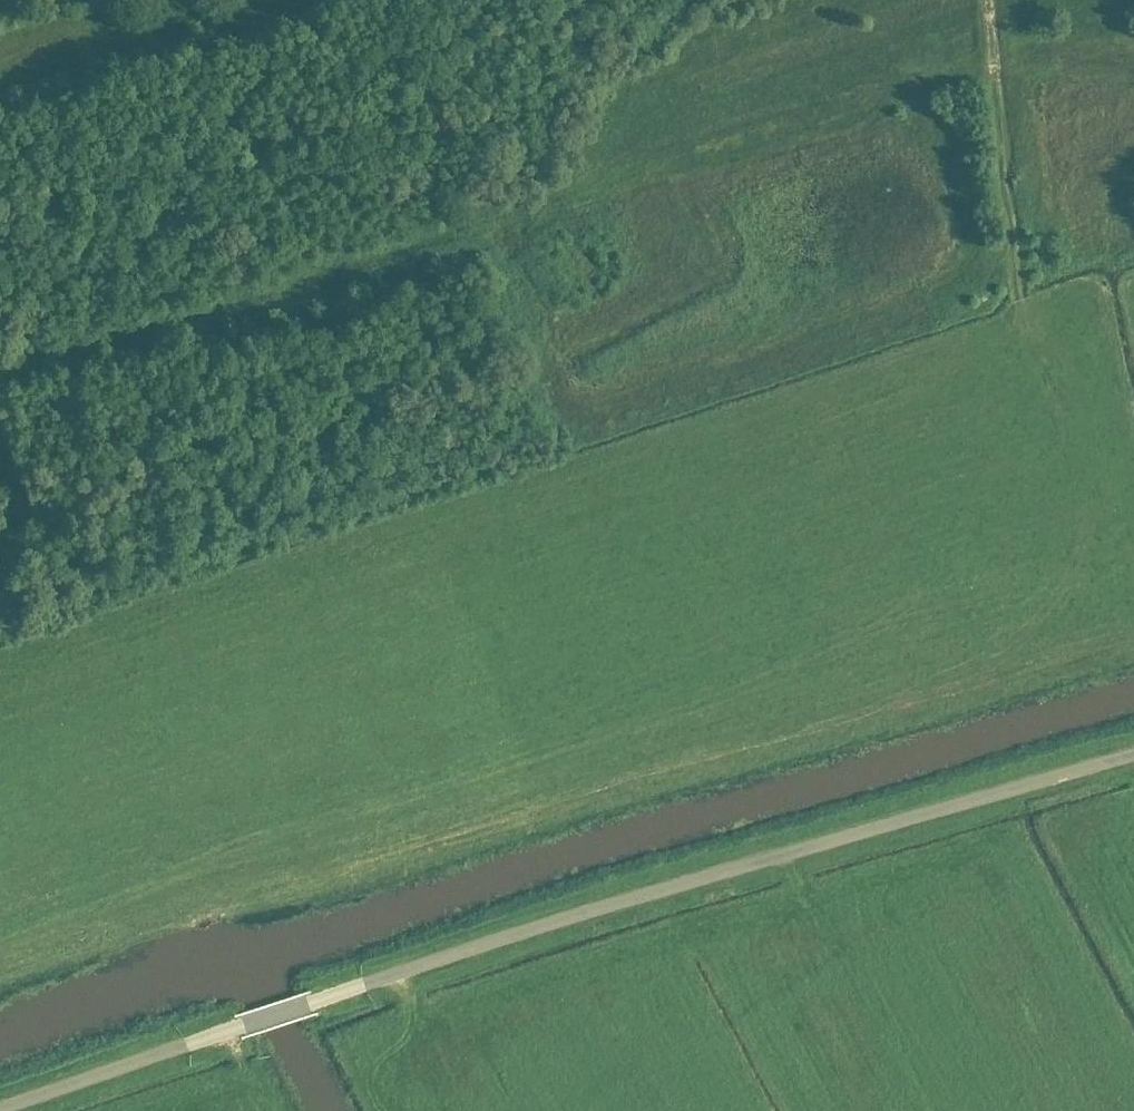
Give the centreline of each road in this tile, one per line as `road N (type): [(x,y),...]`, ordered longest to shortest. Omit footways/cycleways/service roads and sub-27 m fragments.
road 1 (unclassified): [(1133,756),(500,936),(0,1109)]

